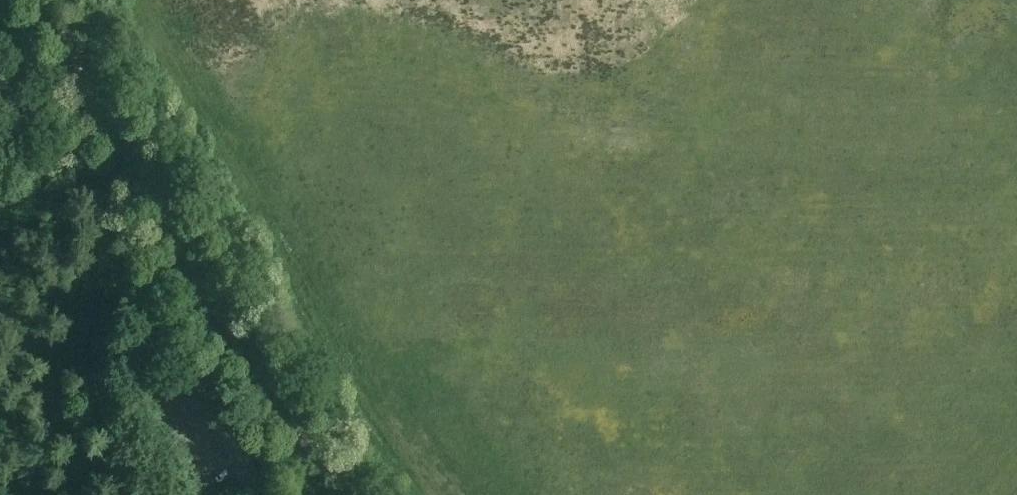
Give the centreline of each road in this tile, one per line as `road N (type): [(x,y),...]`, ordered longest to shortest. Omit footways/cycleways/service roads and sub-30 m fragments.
road 1 (track): [(344,494),(276,400),(37,0)]

